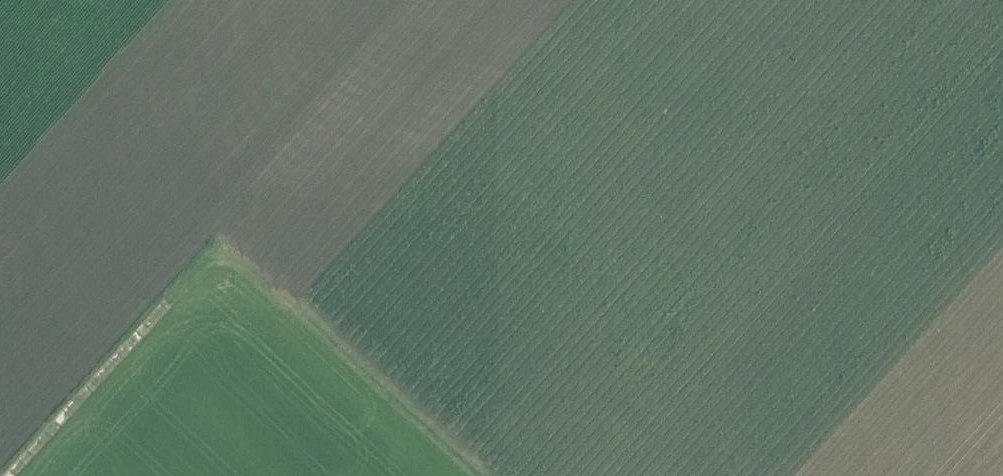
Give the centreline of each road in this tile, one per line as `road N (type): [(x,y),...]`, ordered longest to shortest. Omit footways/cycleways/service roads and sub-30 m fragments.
road 1 (track): [(973,0),(540,475)]

